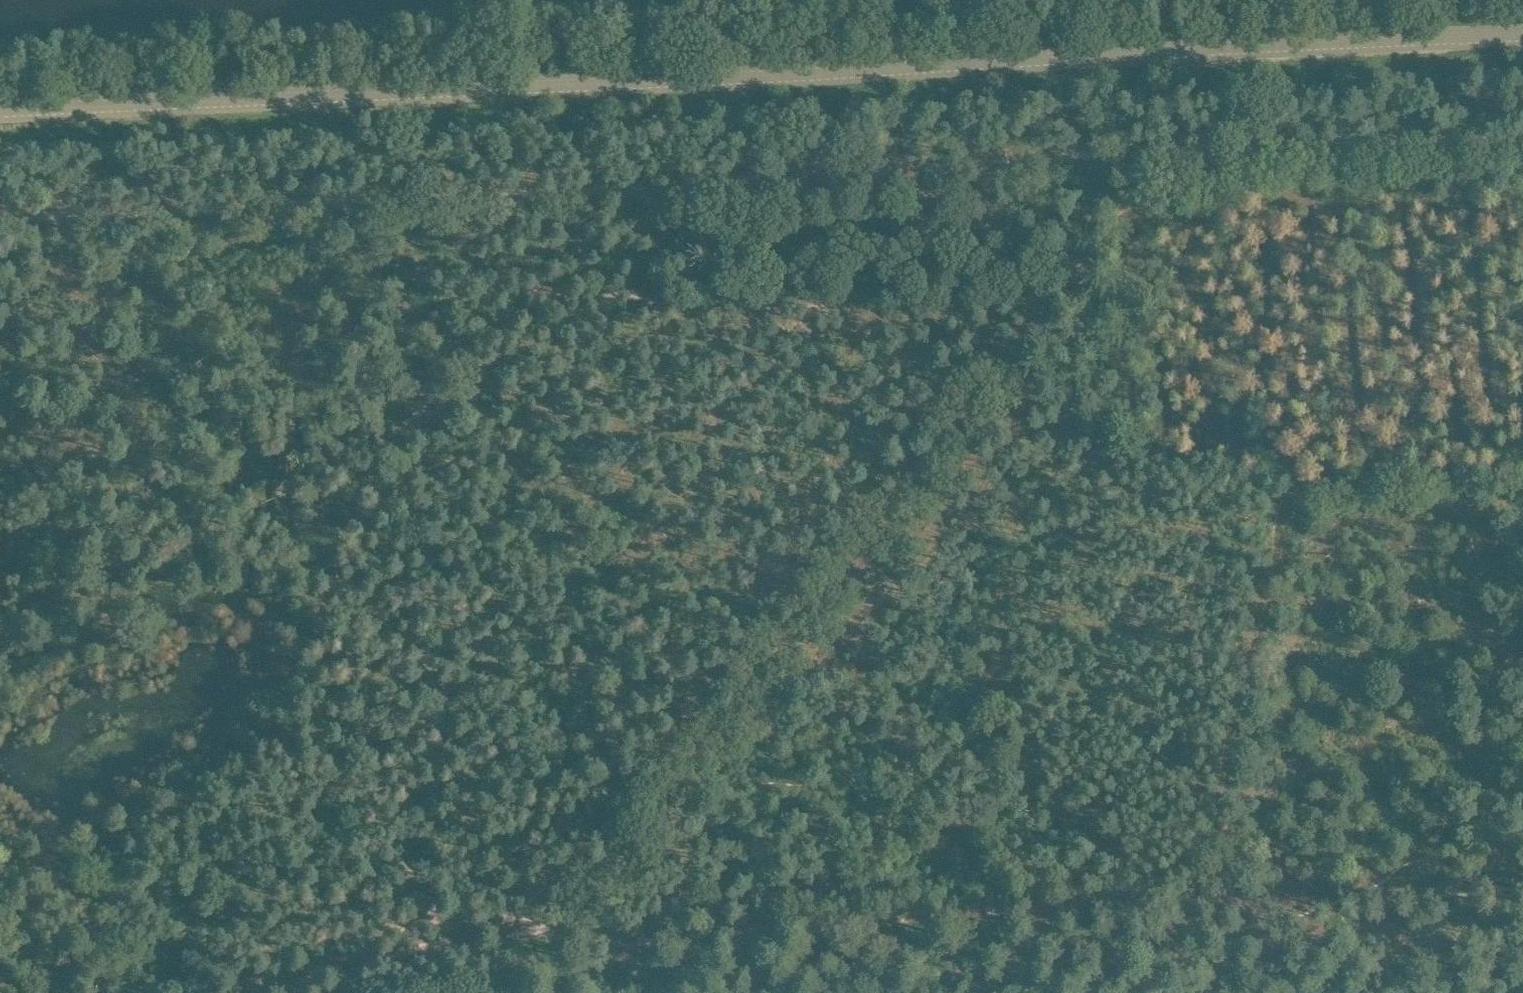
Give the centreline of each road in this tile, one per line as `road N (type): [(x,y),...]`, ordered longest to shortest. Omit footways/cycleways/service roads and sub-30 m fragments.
road 1 (unclassified): [(0,108),(1522,33)]

